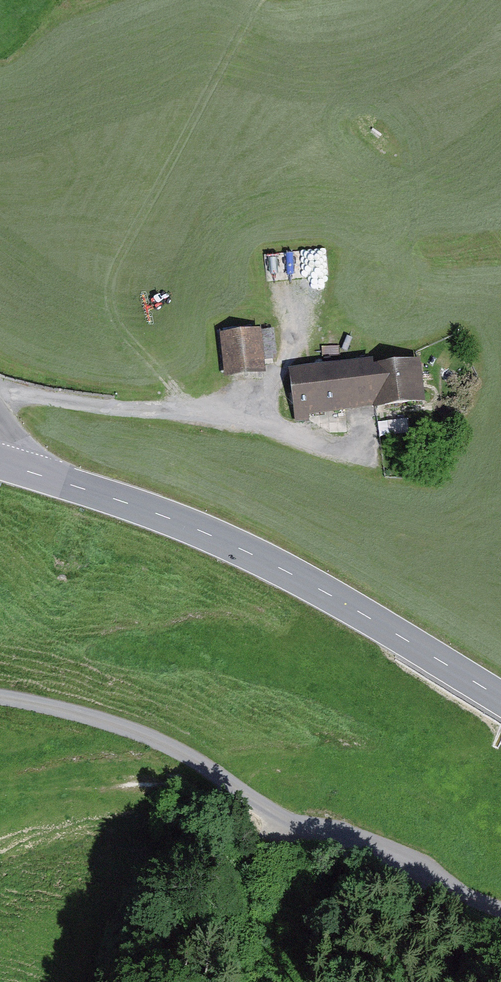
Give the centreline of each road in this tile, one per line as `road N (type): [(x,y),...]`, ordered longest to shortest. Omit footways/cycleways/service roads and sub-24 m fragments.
road 1 (secondary): [(0,463),(216,538),(315,586),(500,699)]
road 2 (unclassified): [(0,701),(163,740),(286,816),(389,847),(500,914)]
road 3 (track): [(193,414),(115,315),(113,279),(258,0)]
road 4 (track): [(0,393),(260,420),(335,451),(366,449)]

